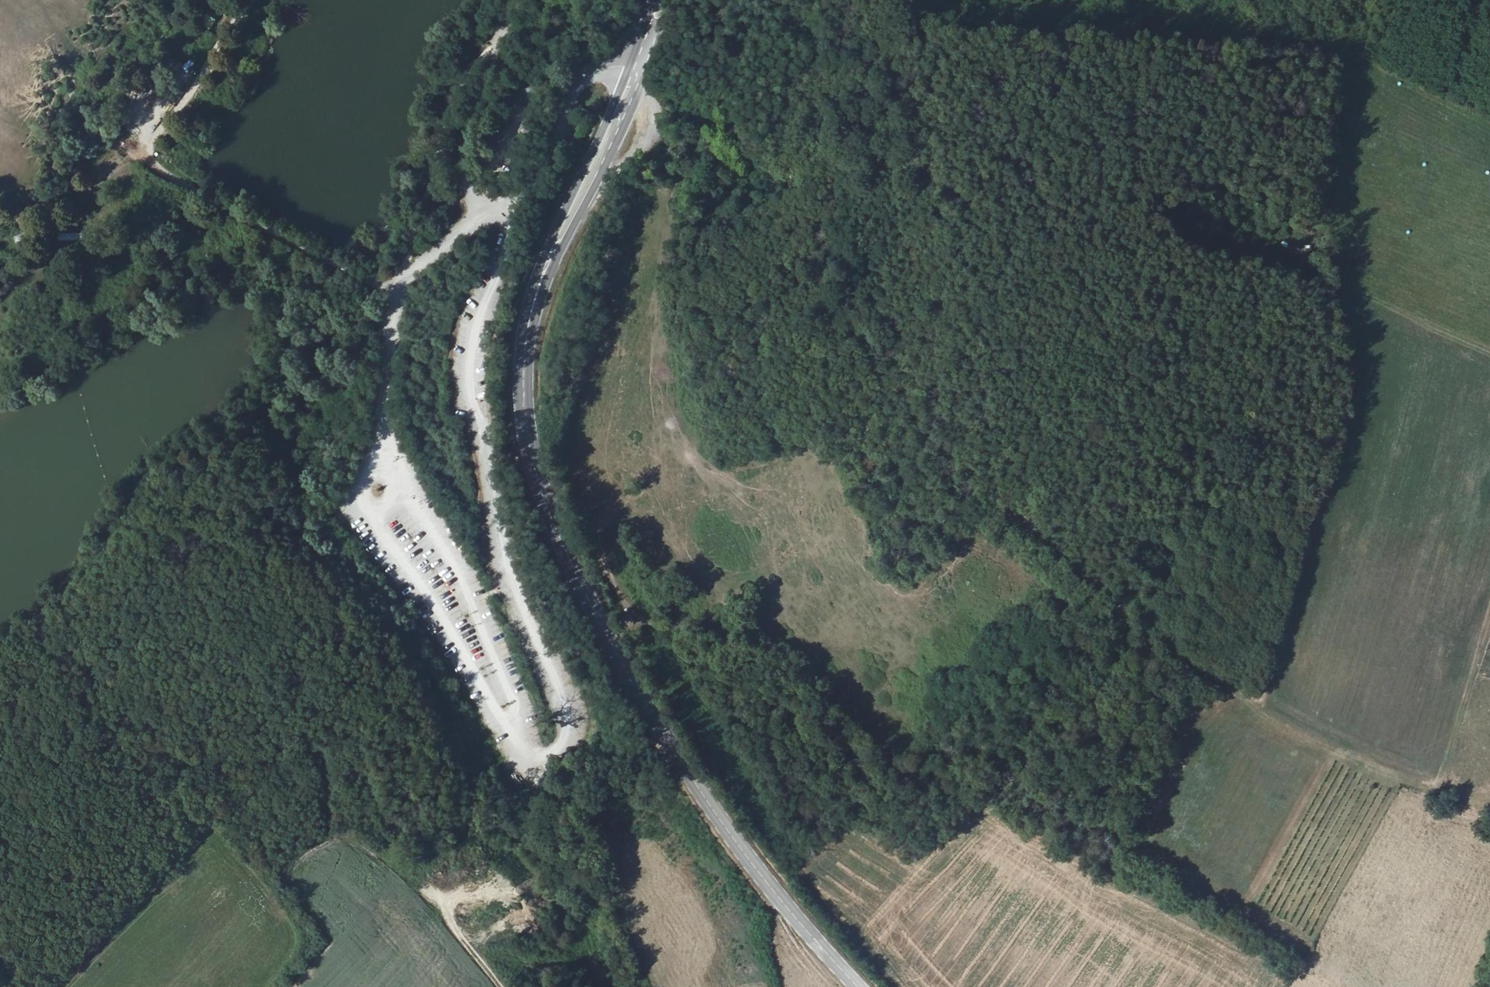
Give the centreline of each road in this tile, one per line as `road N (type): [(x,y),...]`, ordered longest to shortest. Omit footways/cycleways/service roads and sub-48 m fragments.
road 1 (secondary): [(860,986),(724,822),(622,652),(541,484),(521,404),(546,261),(636,77),(660,0)]

